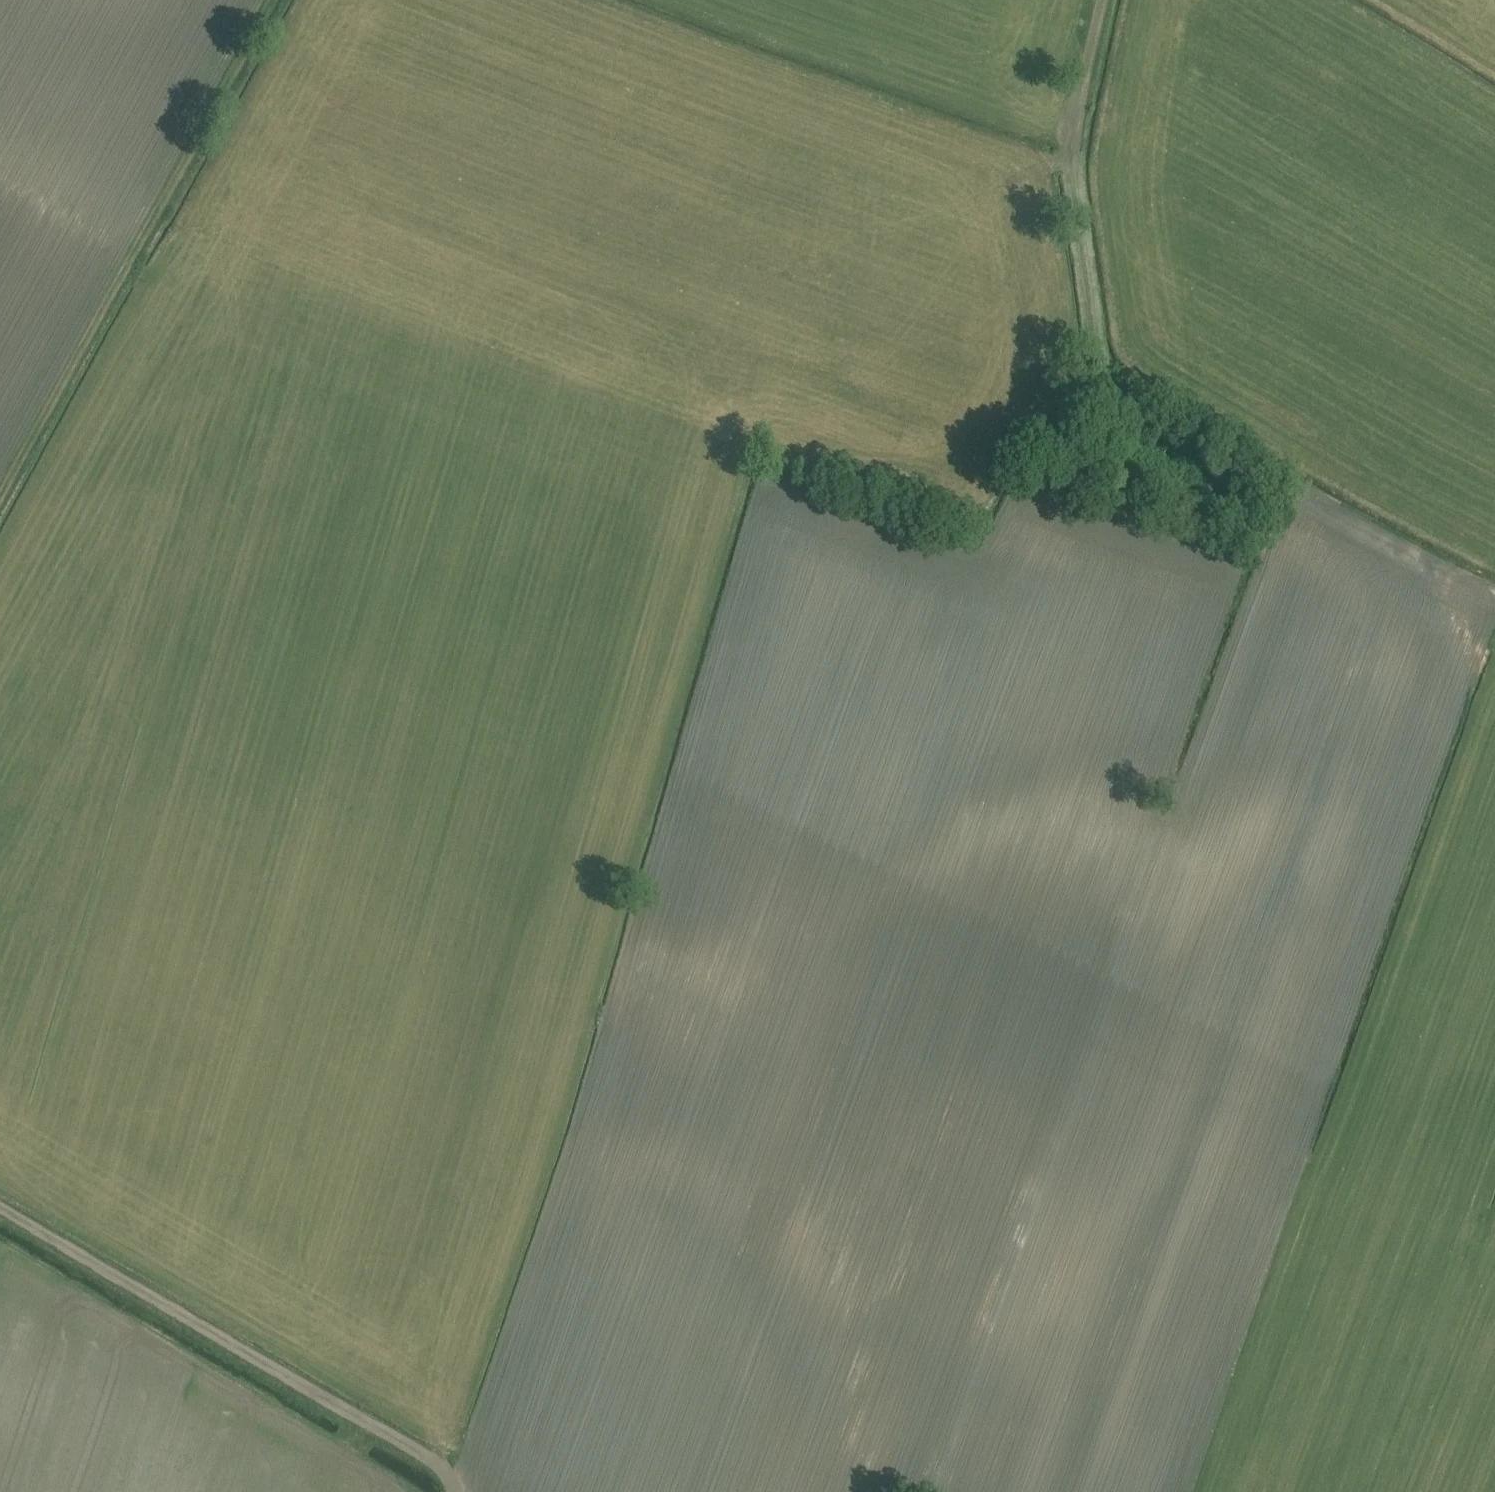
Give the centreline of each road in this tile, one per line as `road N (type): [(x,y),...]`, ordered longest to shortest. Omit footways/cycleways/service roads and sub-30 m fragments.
road 1 (track): [(1276,477),(1119,387),(1094,351),(1070,134),(1101,0)]
road 2 (track): [(0,503),(272,0)]
road 3 (track): [(0,1209),(436,1466),(451,1491)]

